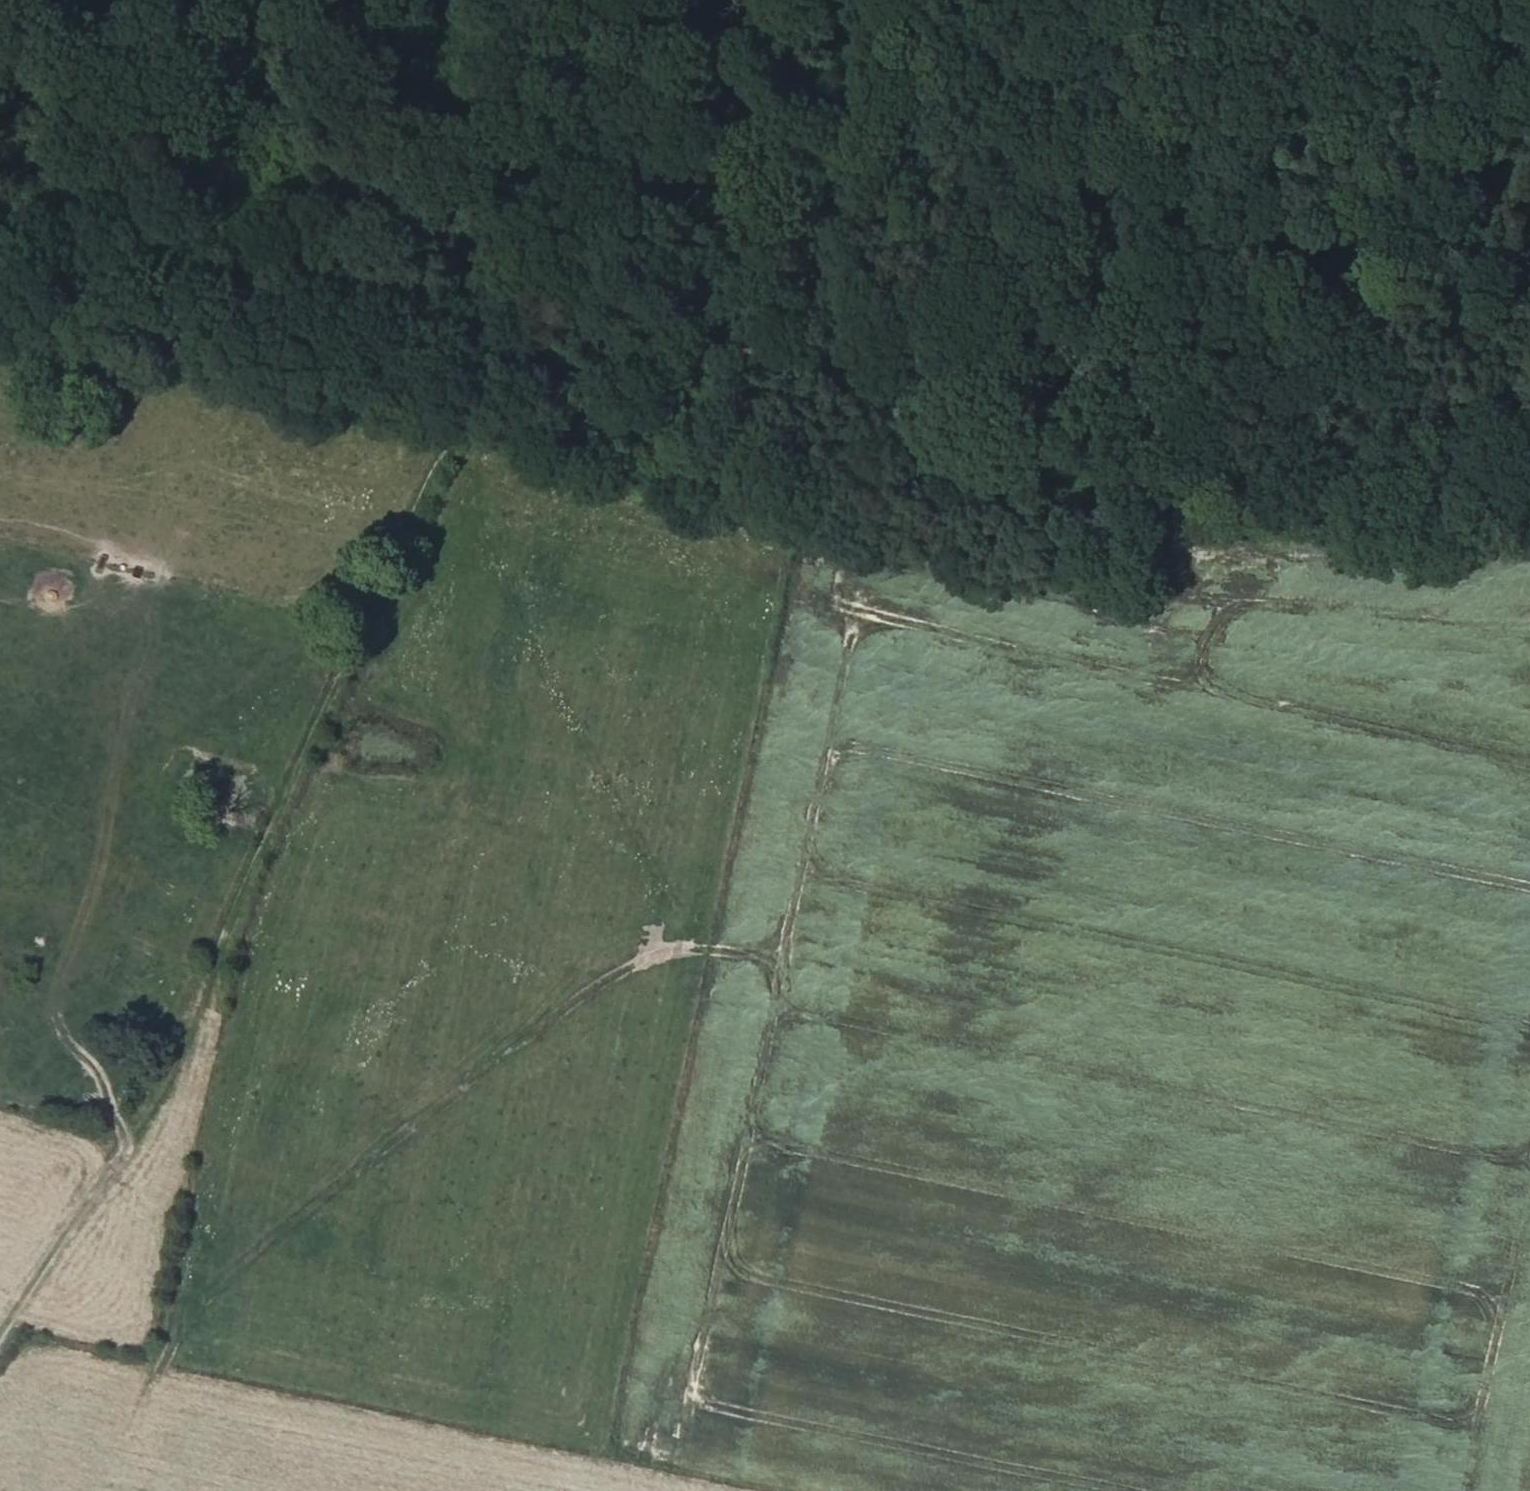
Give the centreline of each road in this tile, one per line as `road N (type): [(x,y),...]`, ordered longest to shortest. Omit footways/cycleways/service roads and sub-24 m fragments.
road 1 (track): [(0,1344),(66,1249),(120,1202),(161,1123),(190,1023),(316,722),(451,439),(678,207),(936,0)]

